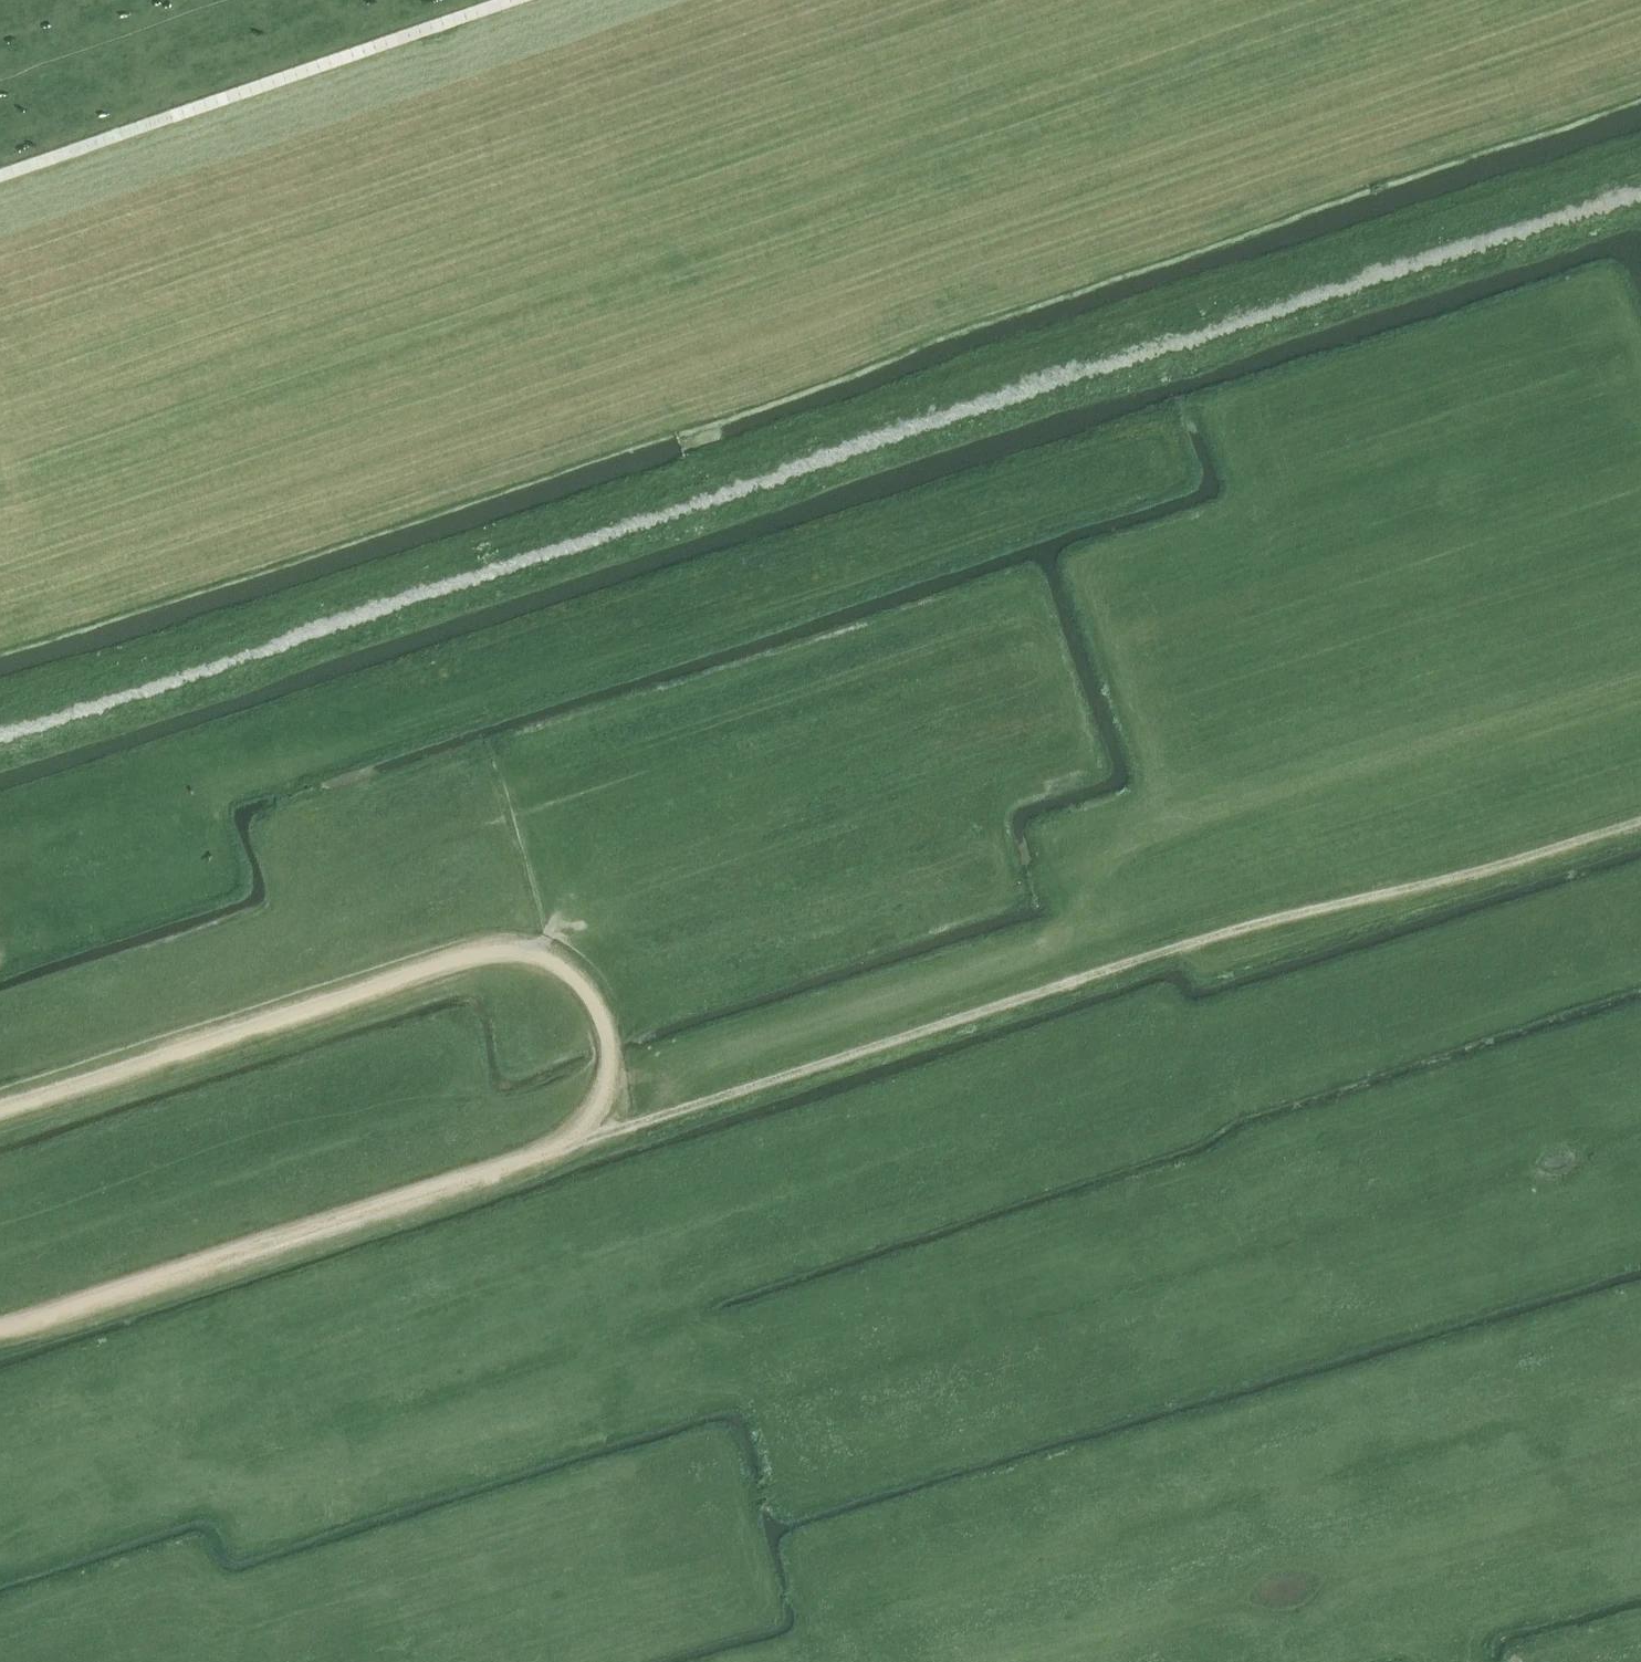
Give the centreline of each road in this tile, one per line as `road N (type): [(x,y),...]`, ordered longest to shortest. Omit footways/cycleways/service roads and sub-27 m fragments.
road 1 (track): [(1640,821),(1505,865),(1182,938),(574,1136)]
road 2 (track): [(525,0),(0,182)]

